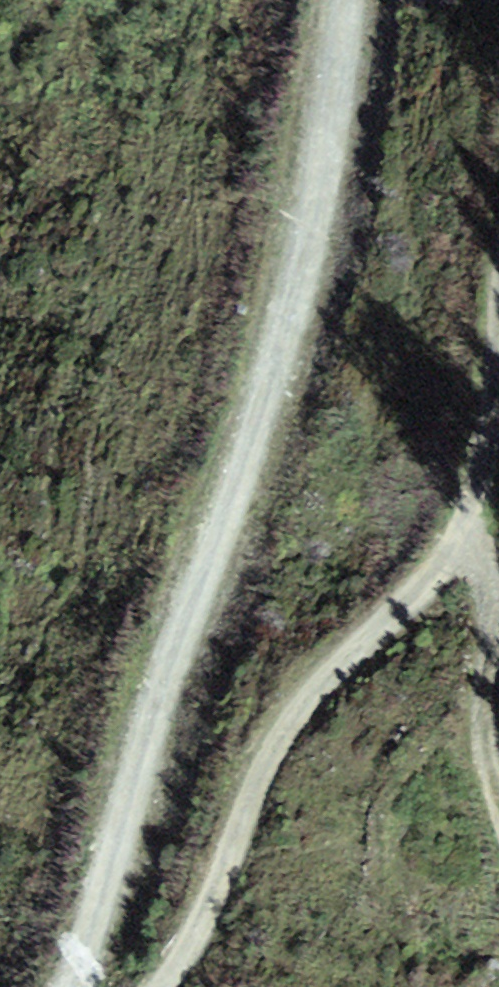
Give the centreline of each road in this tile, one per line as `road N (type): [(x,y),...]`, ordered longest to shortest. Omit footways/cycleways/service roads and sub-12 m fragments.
road 1 (track): [(70,986),(145,743),(282,359),(346,44),(348,0)]
road 2 (track): [(160,986),(182,959),(270,745),(319,678),(396,619),(461,532),(480,483),(498,344)]
road 3 (track): [(461,532),(495,607),(484,730),(498,791)]

